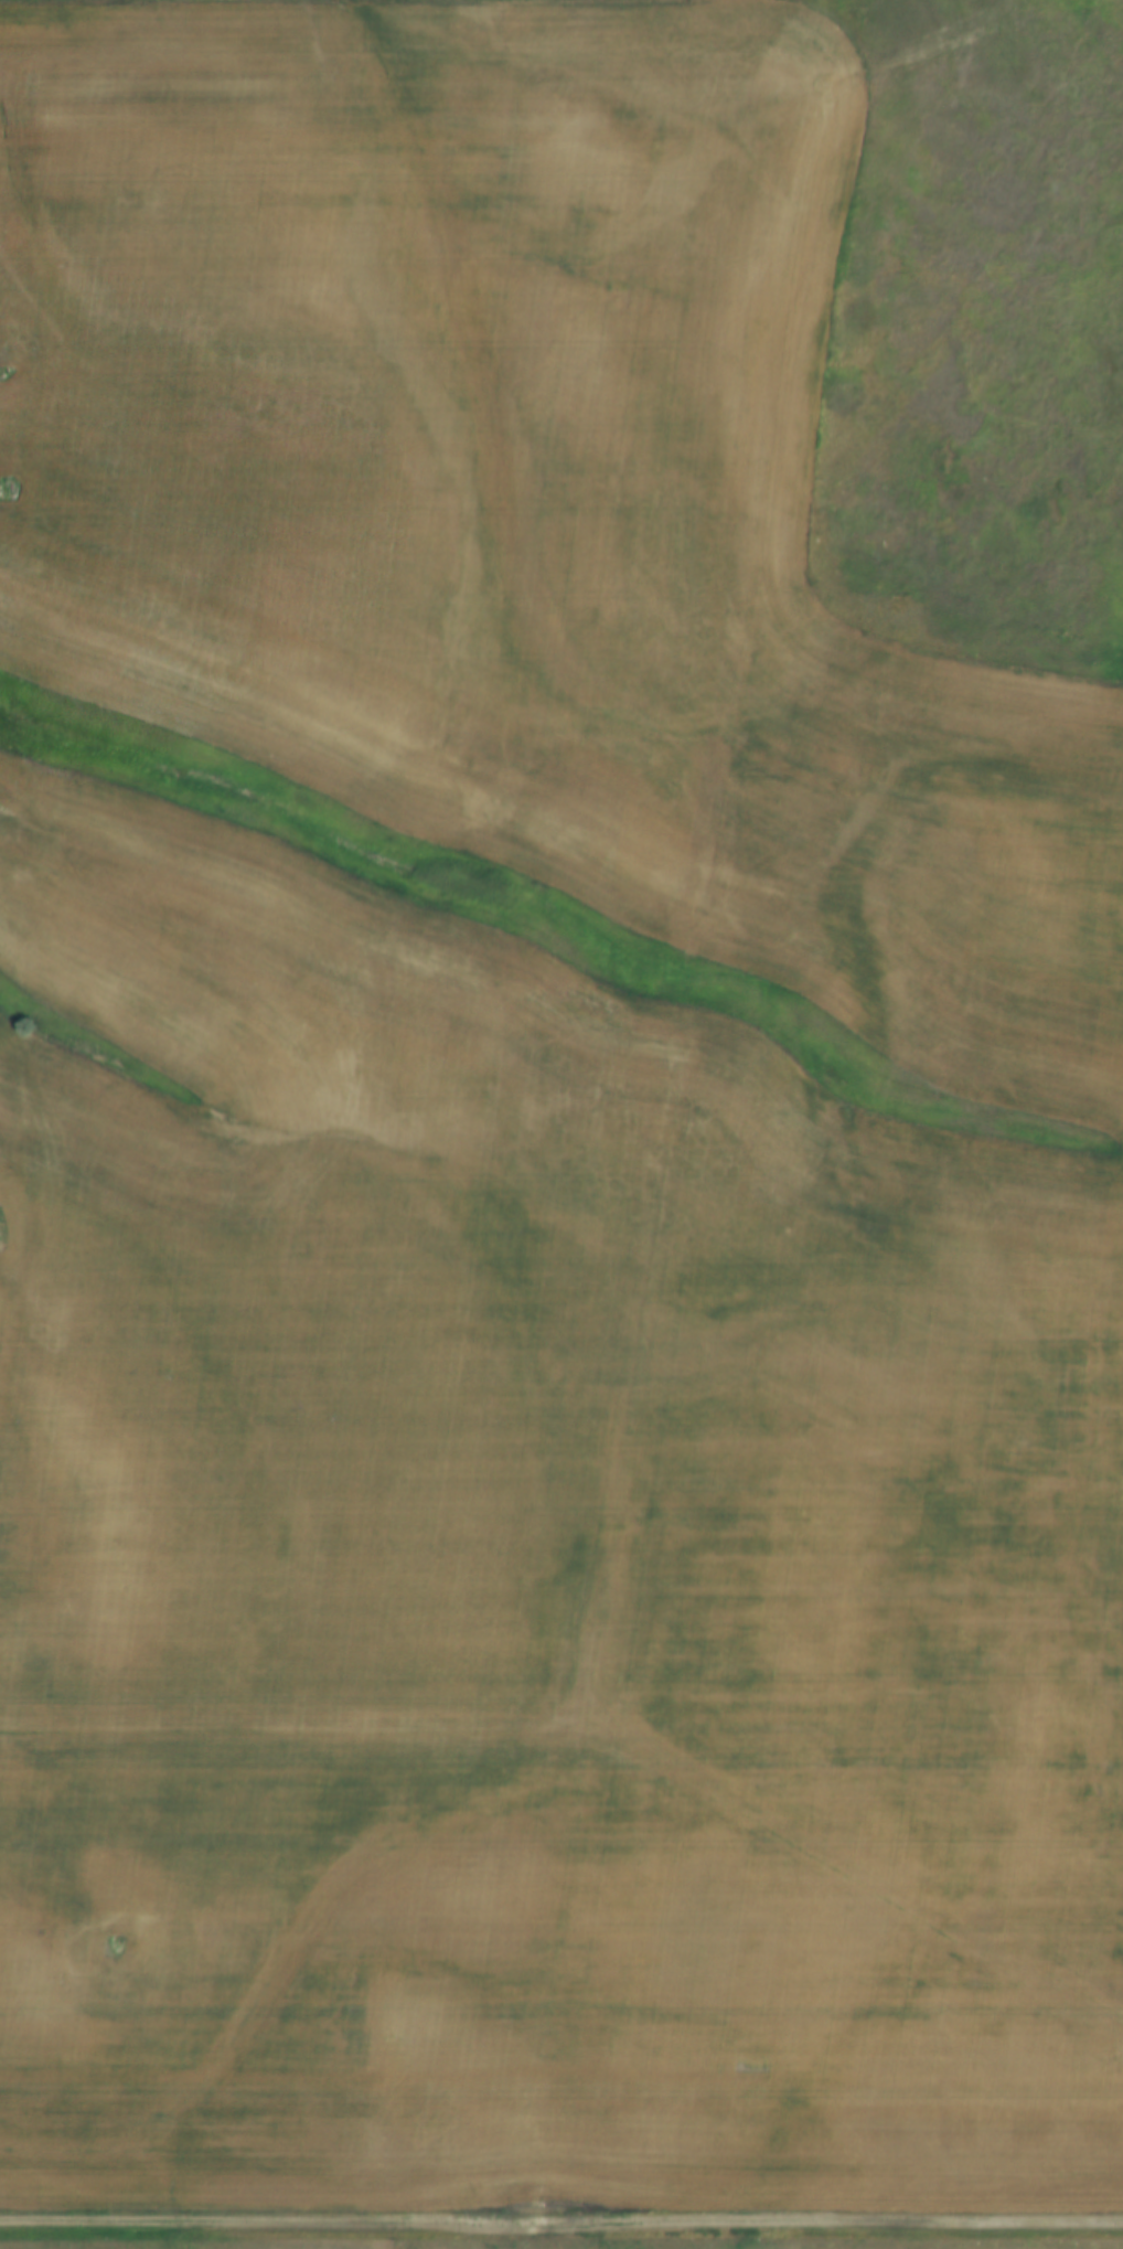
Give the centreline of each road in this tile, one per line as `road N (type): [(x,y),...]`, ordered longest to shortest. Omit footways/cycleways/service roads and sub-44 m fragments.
road 1 (track): [(1122,2224),(0,2217)]

